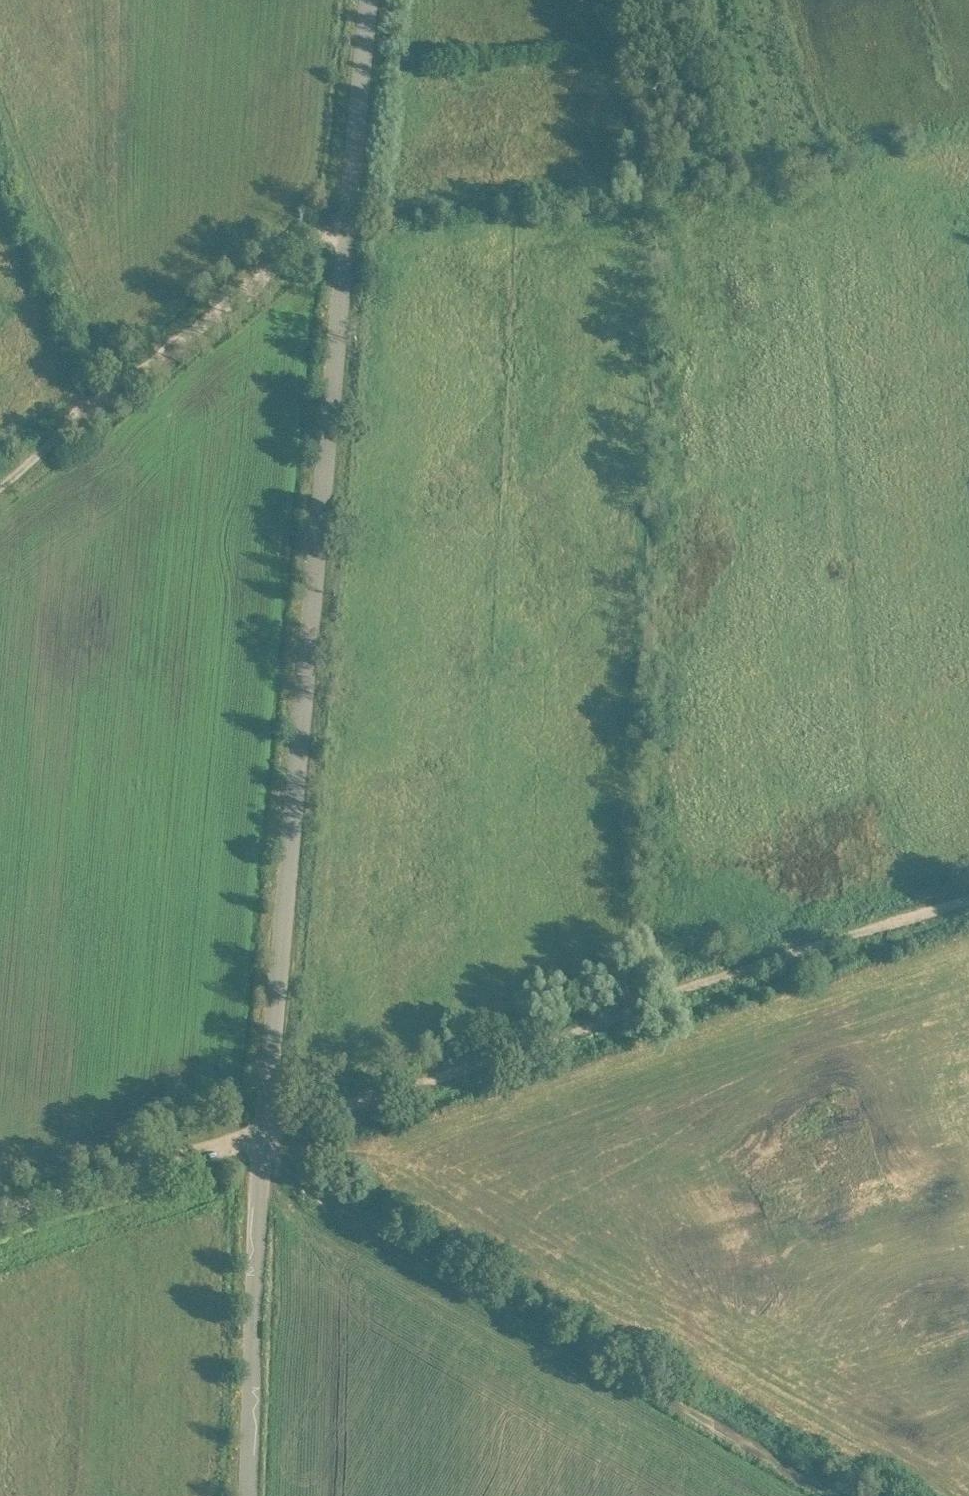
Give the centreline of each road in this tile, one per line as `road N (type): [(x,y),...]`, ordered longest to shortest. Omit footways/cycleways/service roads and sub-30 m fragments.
road 1 (unclassified): [(255,1495),(264,1134),(369,0)]
road 2 (track): [(264,1134),(968,892)]
road 3 (track): [(0,491),(350,209)]
road 4 (track): [(264,1134),(0,1216)]

